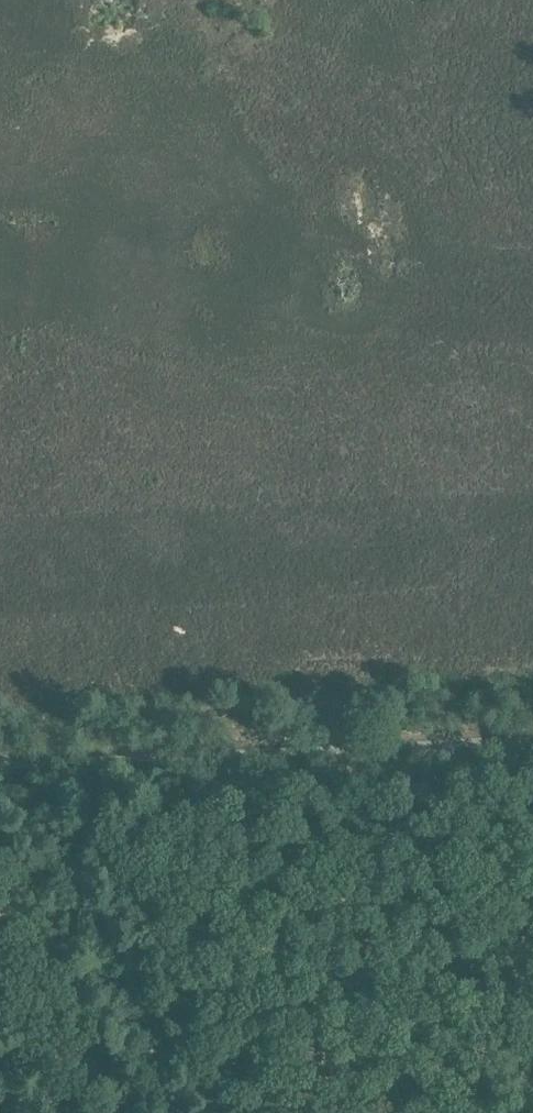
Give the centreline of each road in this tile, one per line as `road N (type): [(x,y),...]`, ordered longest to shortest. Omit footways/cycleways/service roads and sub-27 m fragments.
road 1 (track): [(532,741),(0,765)]

